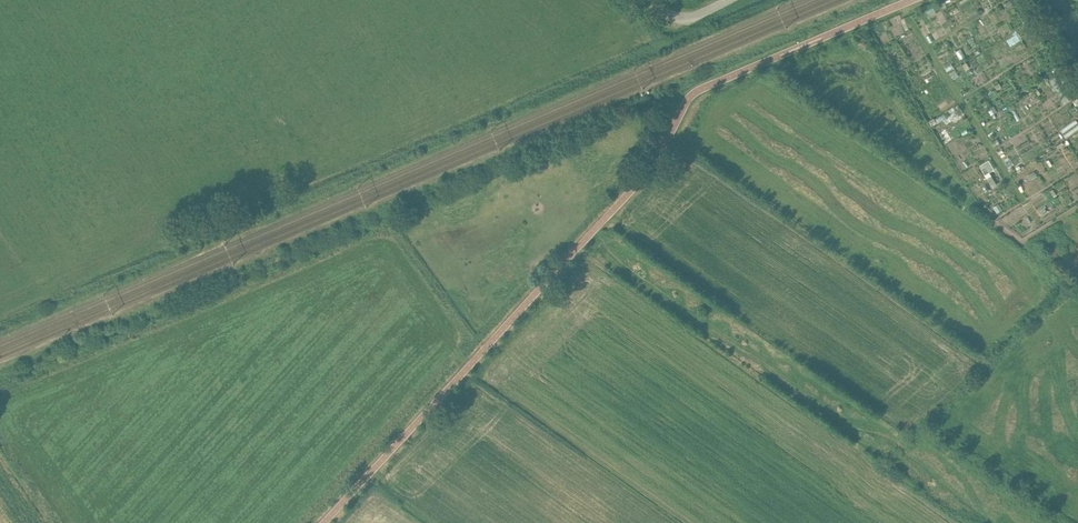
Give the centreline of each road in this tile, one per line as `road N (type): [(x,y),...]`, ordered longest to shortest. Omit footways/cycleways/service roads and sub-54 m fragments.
road 1 (unclassified): [(800,47),(912,0)]

